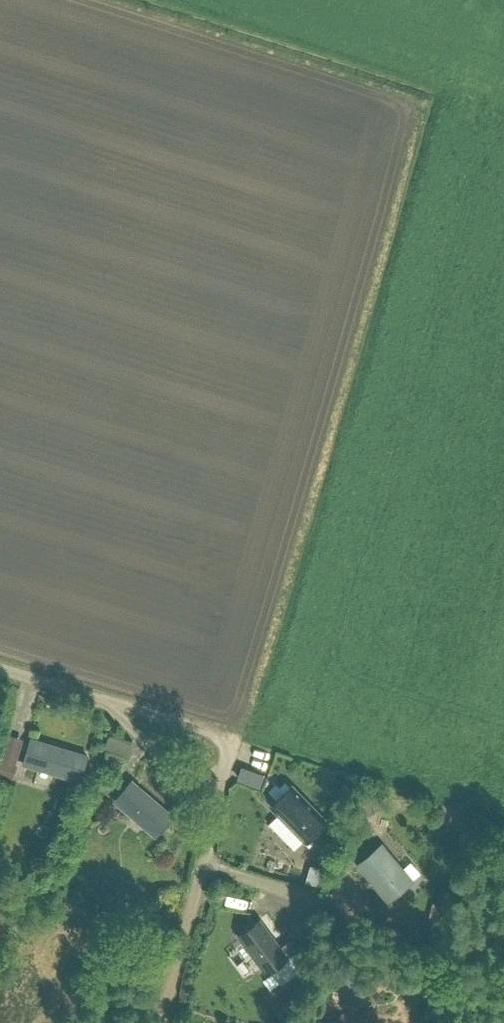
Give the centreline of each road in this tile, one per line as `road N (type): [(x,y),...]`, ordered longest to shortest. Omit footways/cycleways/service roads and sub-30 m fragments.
road 1 (residential): [(366,912),(202,864)]
road 2 (residential): [(202,864),(162,1022)]
road 3 (residential): [(111,702),(182,773),(211,776),(226,763)]
road 4 (residential): [(111,702),(214,732),(226,763)]

